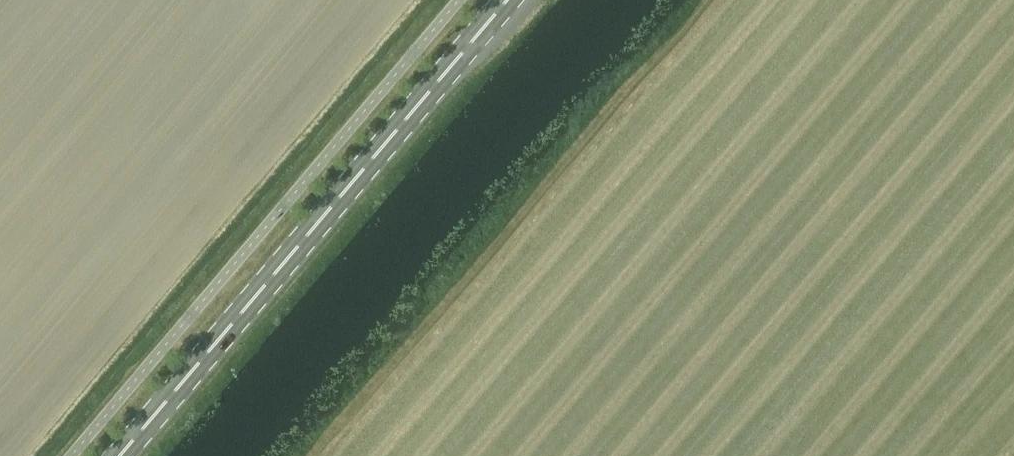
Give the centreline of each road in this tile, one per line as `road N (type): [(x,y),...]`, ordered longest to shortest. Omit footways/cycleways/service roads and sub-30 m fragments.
road 1 (primary): [(119,455),(506,0)]

